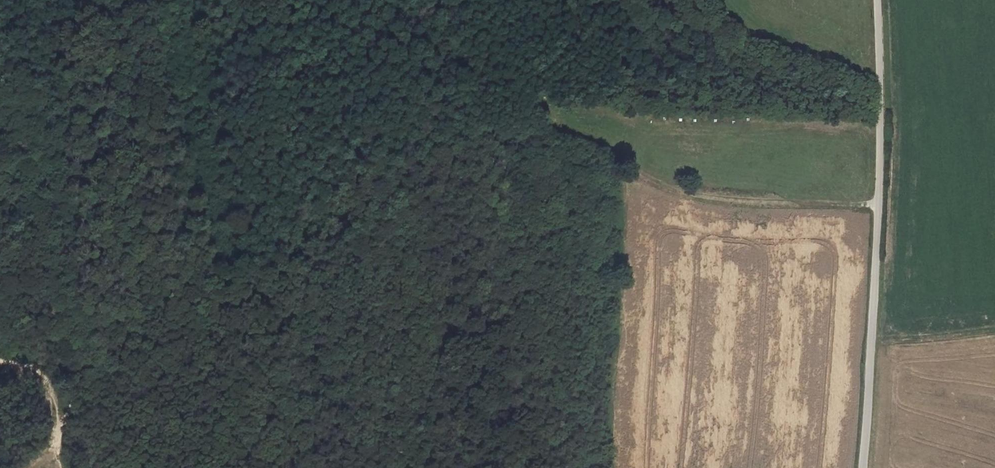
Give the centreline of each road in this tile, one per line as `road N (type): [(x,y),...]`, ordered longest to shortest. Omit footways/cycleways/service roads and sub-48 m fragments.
road 1 (track): [(94,365),(255,266),(349,192),(458,130),(492,122),(583,136),(639,175),(682,193),(878,204)]
road 2 (unclassified): [(878,0),(878,204),(861,467)]

